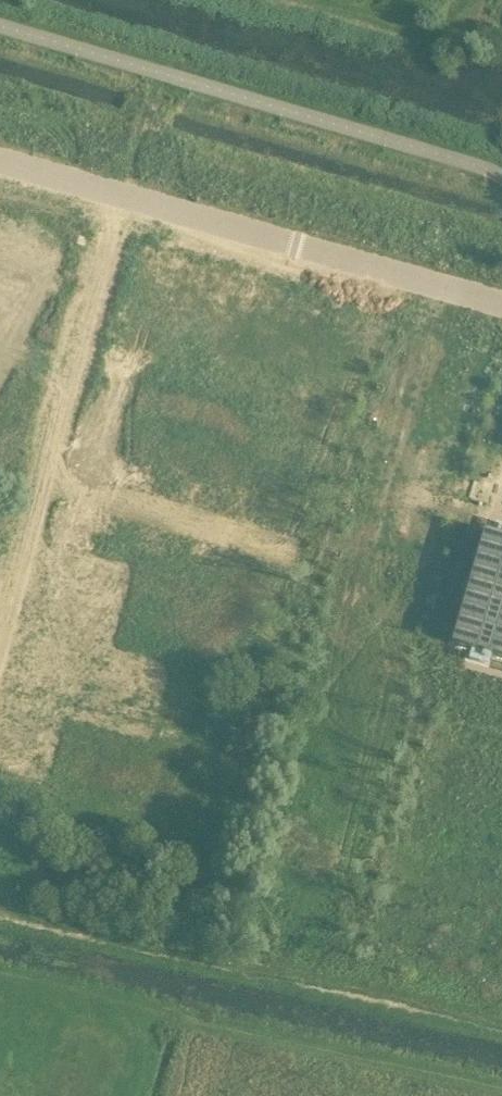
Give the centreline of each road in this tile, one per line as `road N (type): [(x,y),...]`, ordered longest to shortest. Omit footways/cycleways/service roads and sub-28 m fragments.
road 1 (residential): [(0,160),(501,304)]

